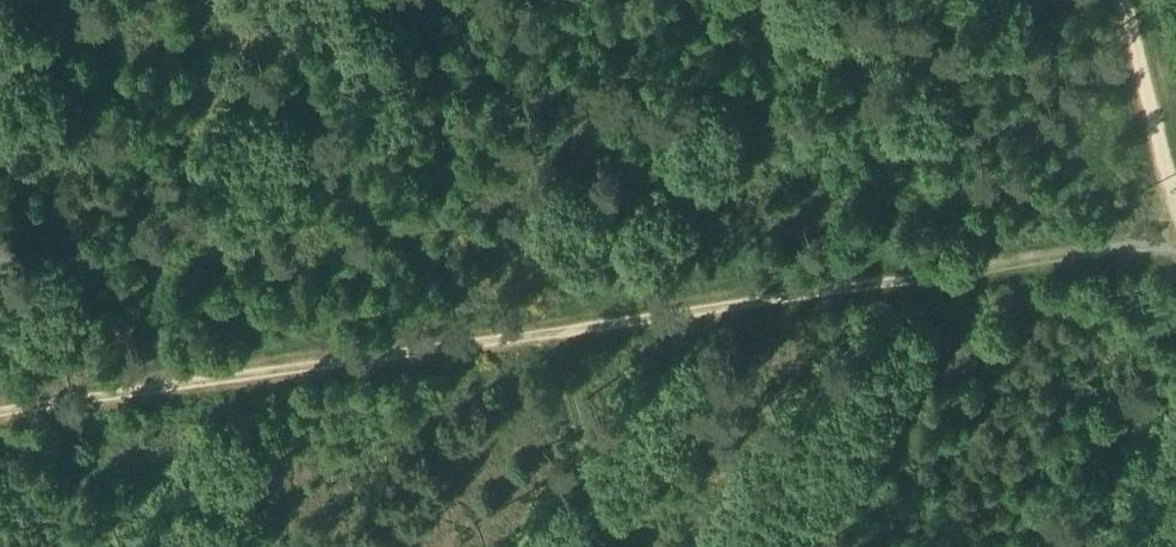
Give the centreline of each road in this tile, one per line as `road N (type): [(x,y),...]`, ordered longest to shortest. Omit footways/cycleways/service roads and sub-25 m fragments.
road 1 (track): [(1175,244),(560,334)]
road 2 (track): [(560,334),(162,386)]
road 3 (track): [(162,386),(102,0)]
road 4 (track): [(560,334),(599,546)]
road 5 (track): [(1175,169),(1134,0)]
road 6 (track): [(162,386),(0,410)]

